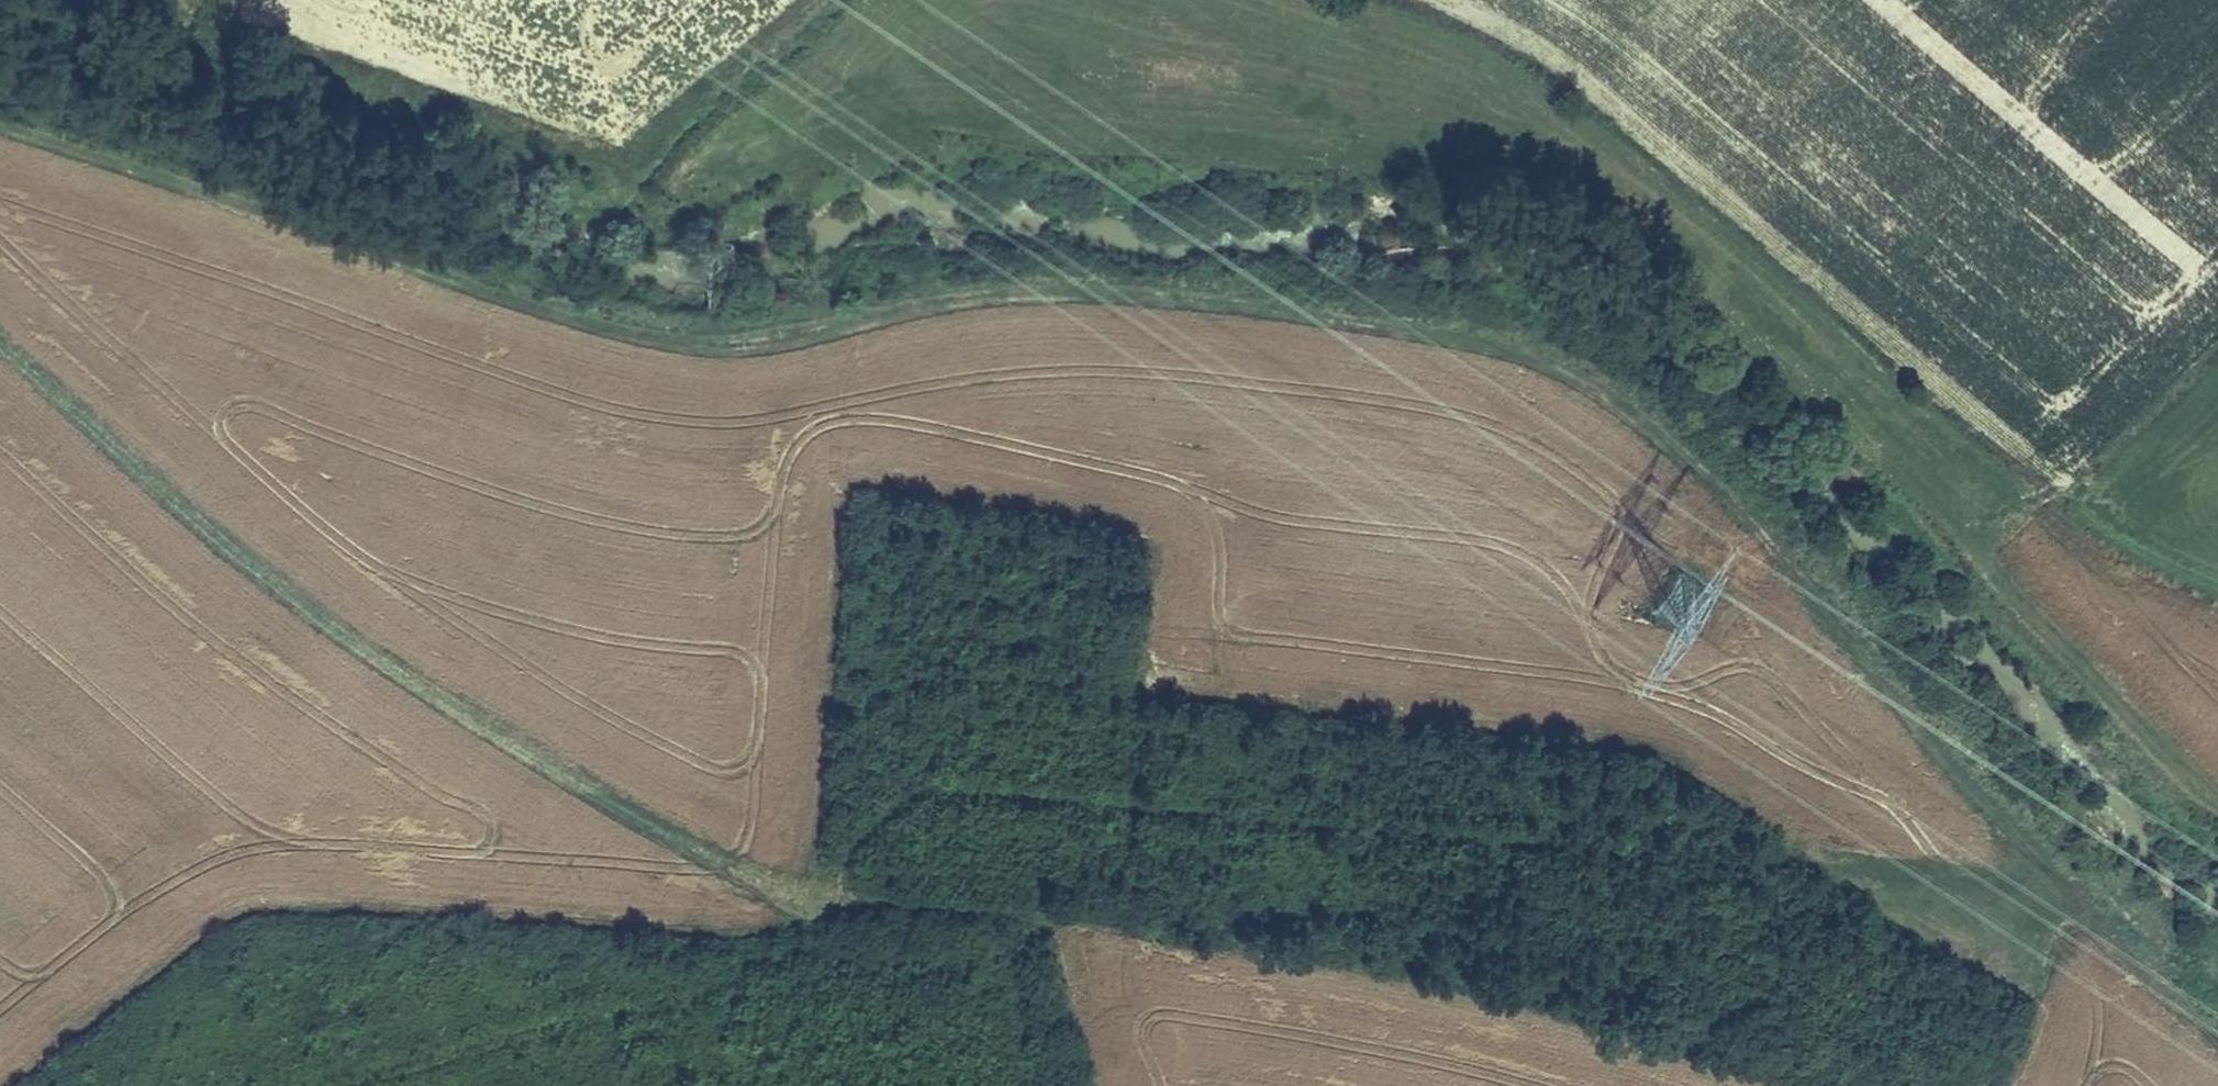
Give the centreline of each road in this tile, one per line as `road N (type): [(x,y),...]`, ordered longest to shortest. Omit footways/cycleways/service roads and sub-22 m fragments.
road 1 (track): [(0,344),(226,546),(330,626),(783,897),(830,887),(896,808),(933,788),(1982,865),(2071,891),(2217,1038)]
road 2 (track): [(2071,891),(1689,457),(1618,398),(1549,360),(1460,333),(1116,290),(952,296),(735,349),(670,342),(0,123)]

